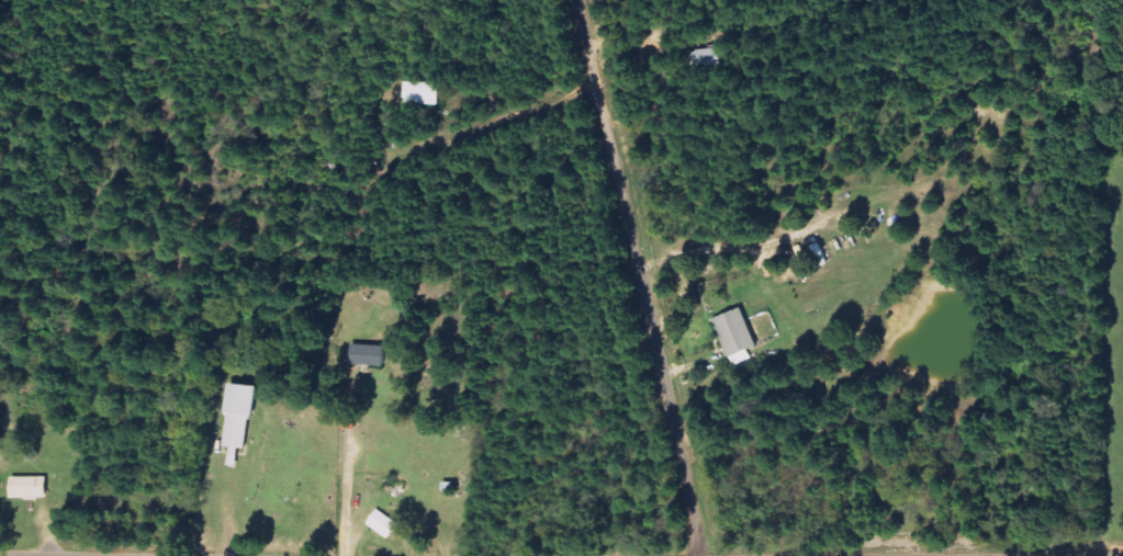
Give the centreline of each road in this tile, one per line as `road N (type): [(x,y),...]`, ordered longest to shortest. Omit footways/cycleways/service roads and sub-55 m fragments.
road 1 (residential): [(705,555),(576,0)]

